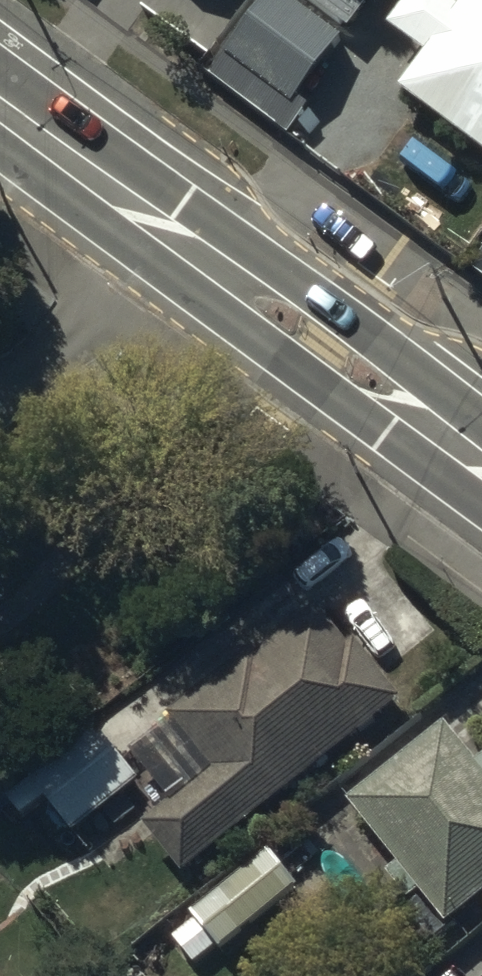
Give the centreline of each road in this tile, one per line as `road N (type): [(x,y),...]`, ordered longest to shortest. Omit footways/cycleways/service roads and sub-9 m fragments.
road 1 (secondary): [(0,110),(481,467)]

